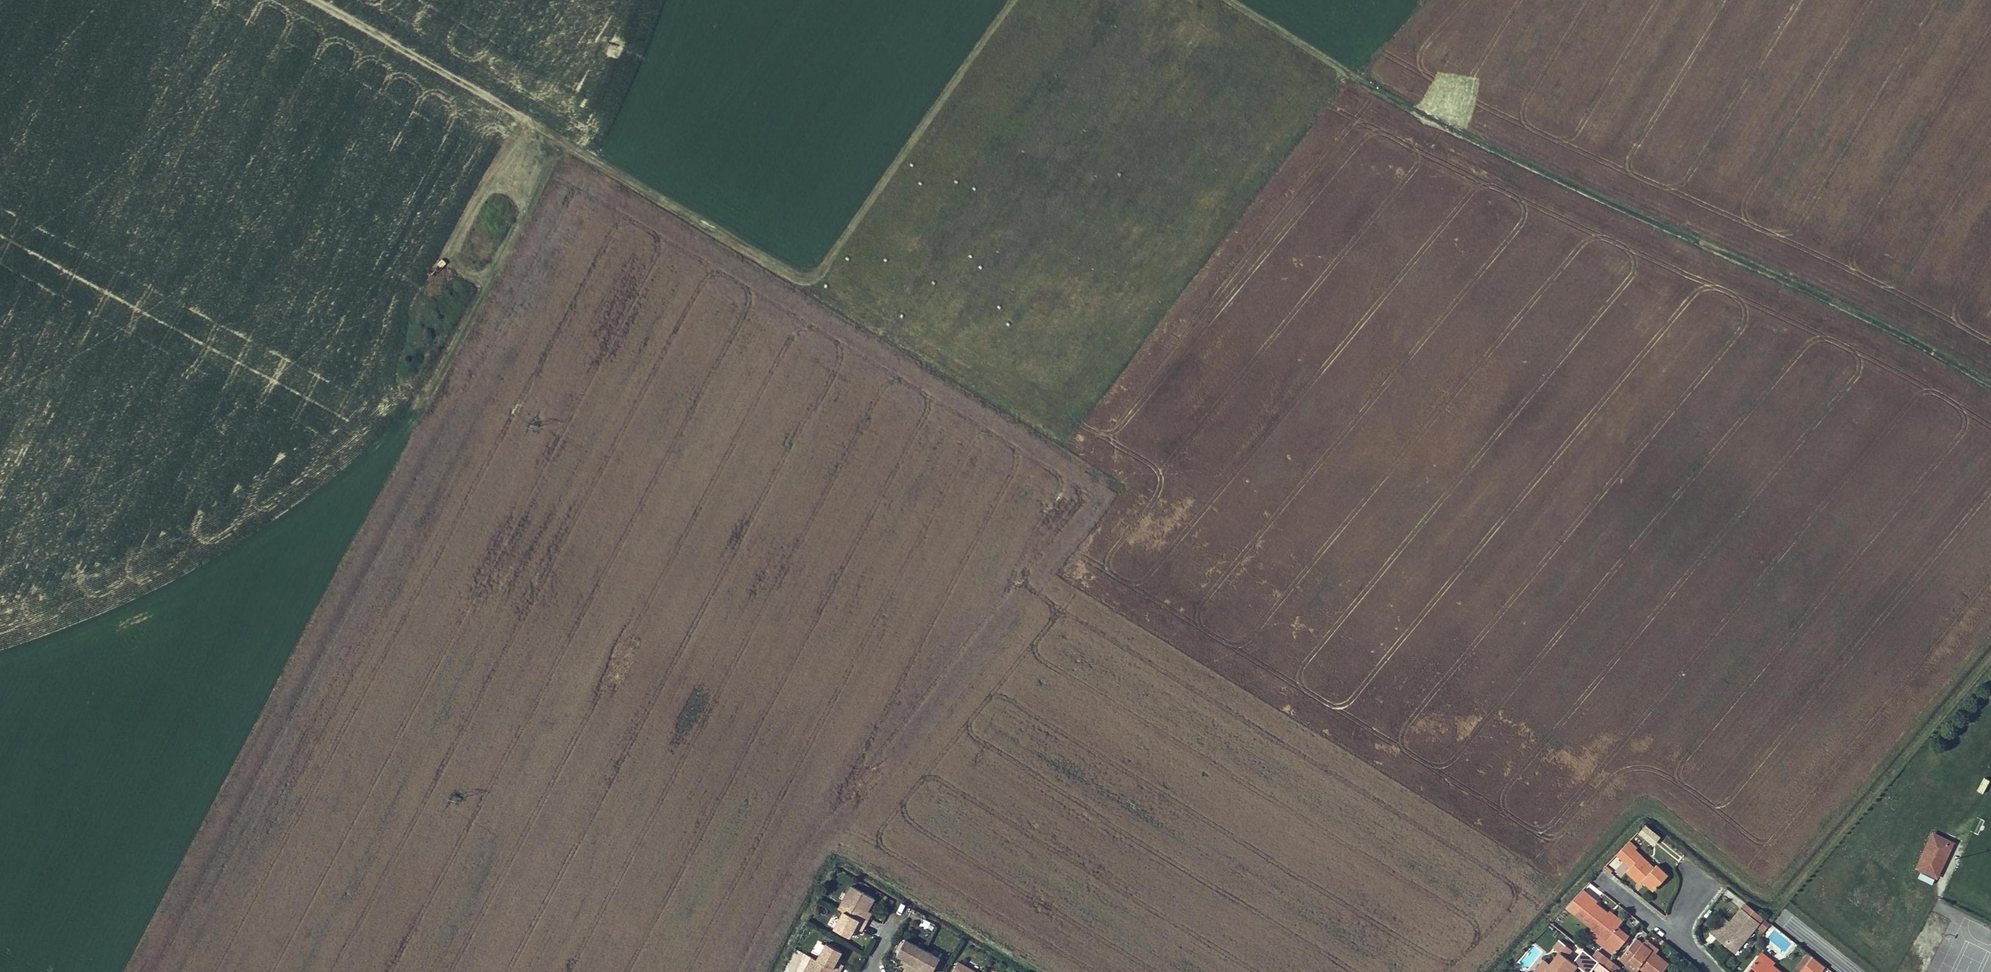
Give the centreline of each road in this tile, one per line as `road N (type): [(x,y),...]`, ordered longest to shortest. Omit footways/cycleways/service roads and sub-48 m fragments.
road 1 (track): [(313,0),(796,276),(815,279),(1013,0)]
road 2 (track): [(1227,0),(1371,88),(1551,180),(1793,277),(1990,380)]

